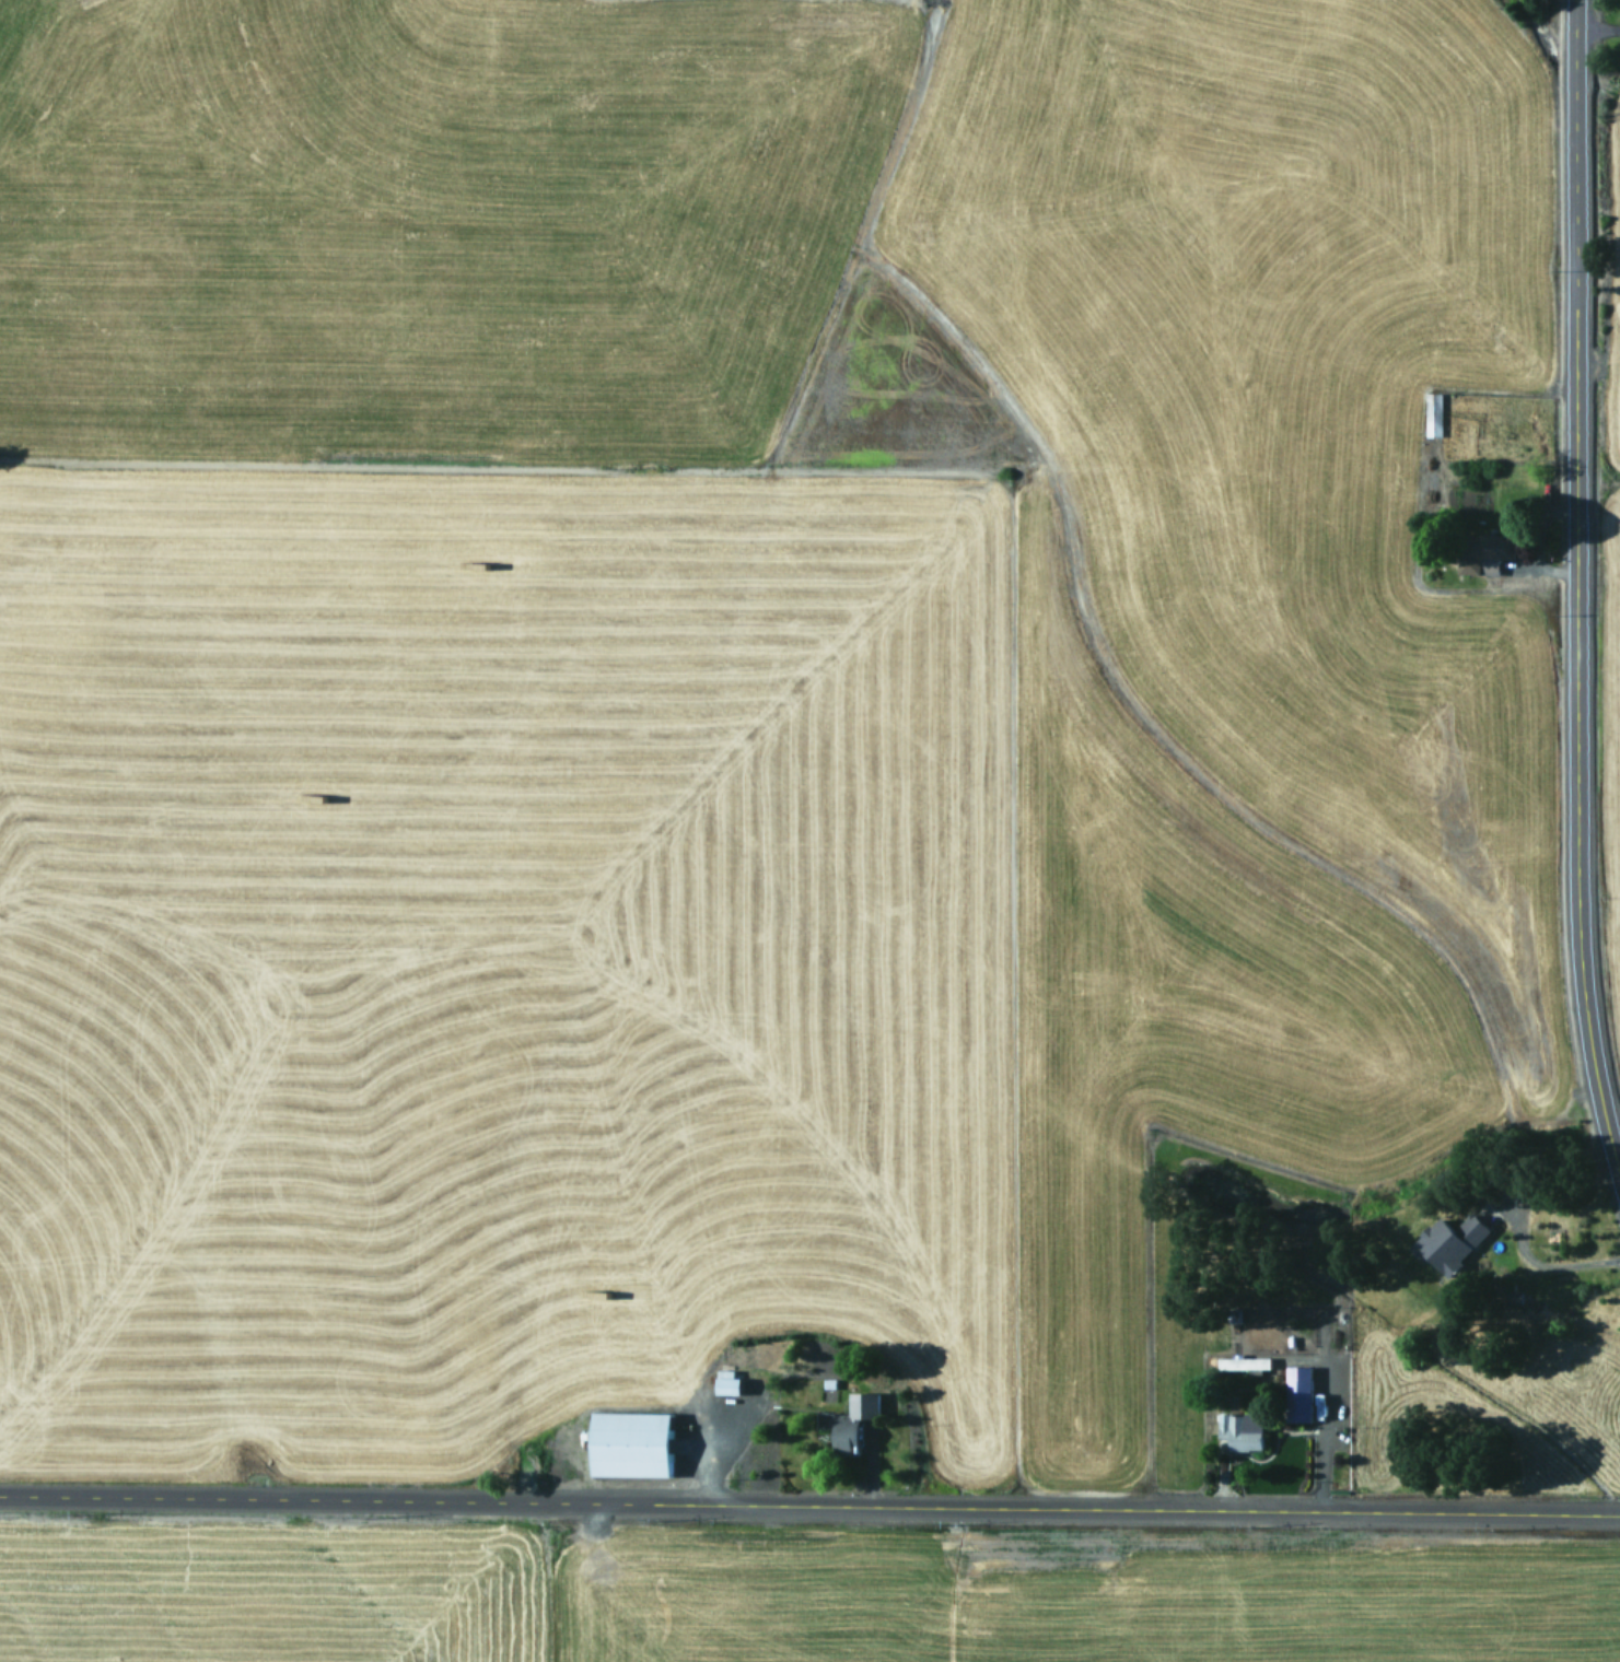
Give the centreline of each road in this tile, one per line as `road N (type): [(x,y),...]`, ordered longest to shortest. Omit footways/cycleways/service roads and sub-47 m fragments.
road 1 (tertiary): [(1619,1514),(0,1490)]
road 2 (secondary): [(1619,1199),(1586,1057),(1570,858),(1568,0)]

